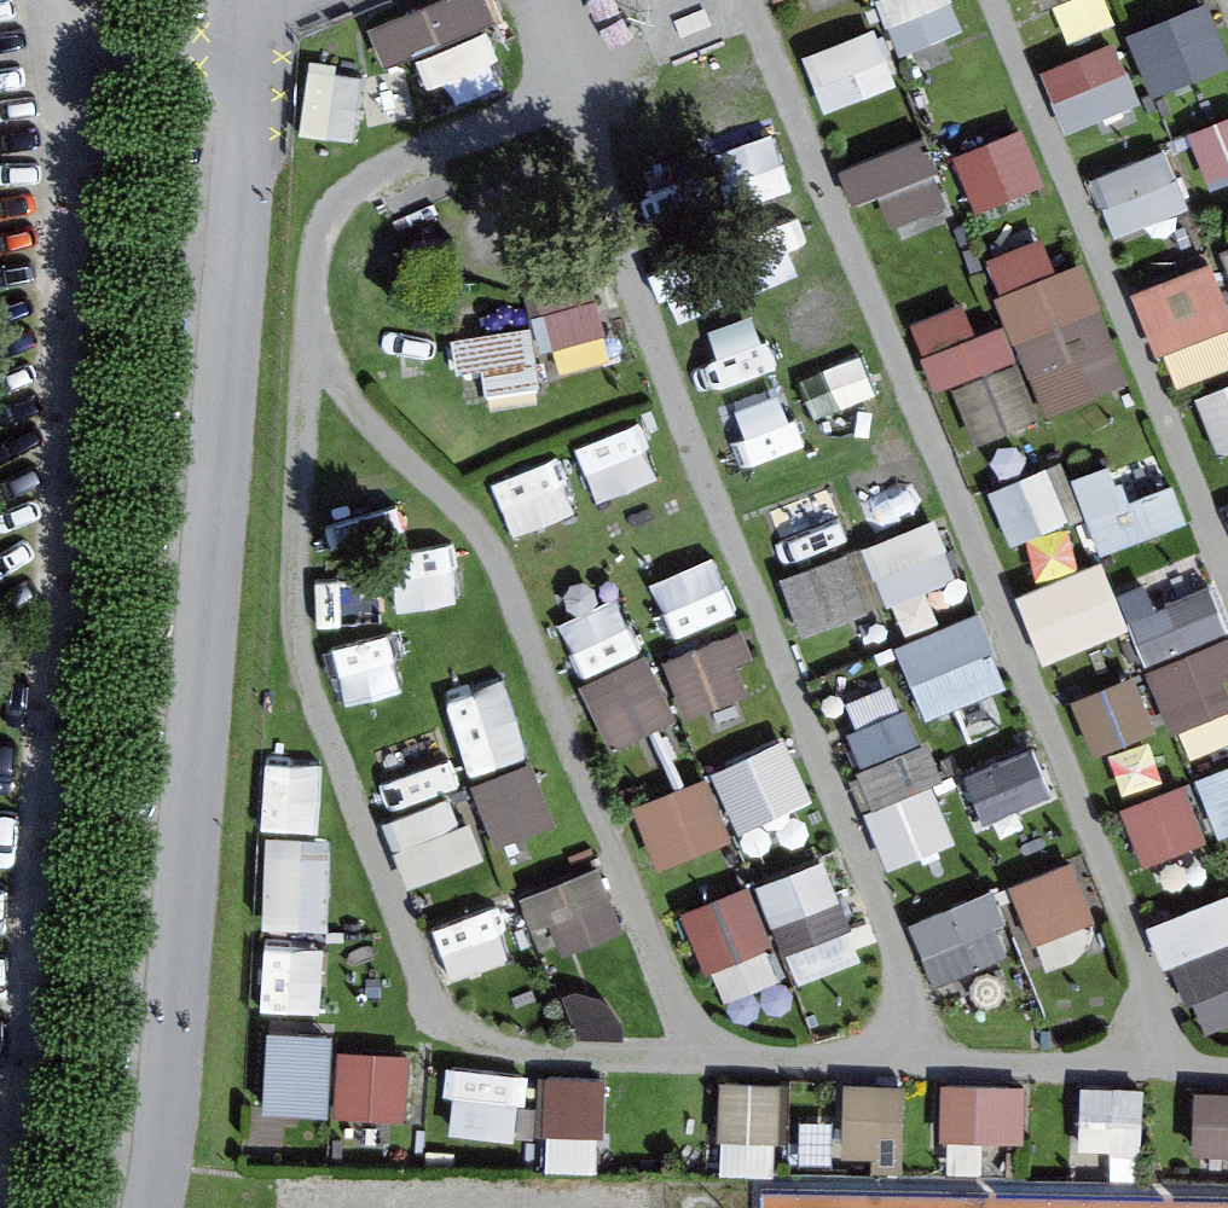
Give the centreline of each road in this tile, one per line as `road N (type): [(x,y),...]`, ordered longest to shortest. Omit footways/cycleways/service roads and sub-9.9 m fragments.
road 1 (unclassified): [(158,1207),(172,1141),(244,24),(302,0)]

